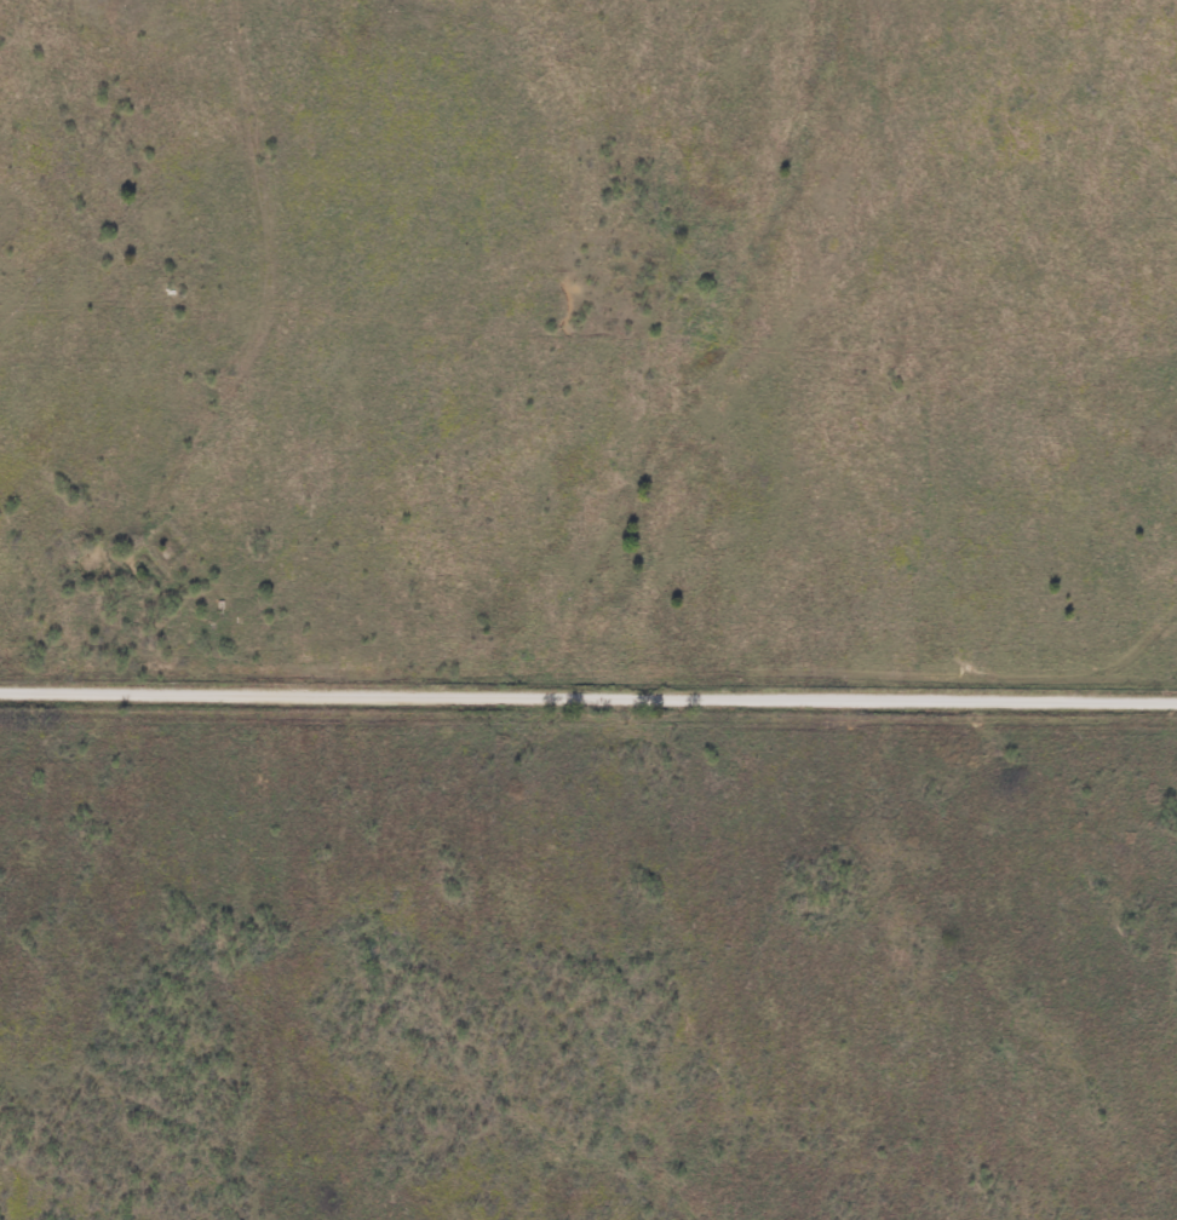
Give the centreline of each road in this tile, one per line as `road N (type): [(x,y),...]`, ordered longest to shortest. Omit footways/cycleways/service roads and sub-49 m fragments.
road 1 (residential): [(1176,700),(0,691)]

